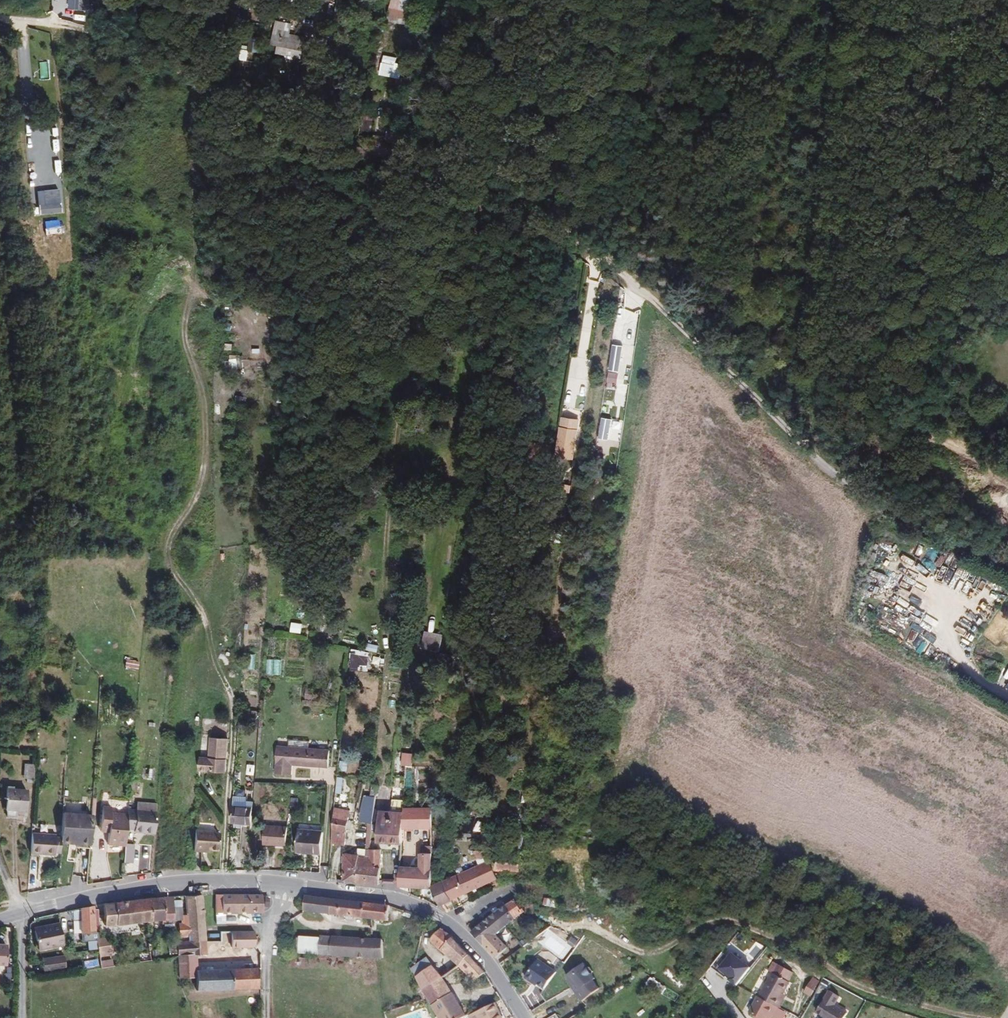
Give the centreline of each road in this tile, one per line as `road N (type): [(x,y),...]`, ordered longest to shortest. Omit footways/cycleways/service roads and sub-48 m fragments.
road 1 (track): [(0,12),(152,46),(230,96),(339,138),(450,160),(524,200),(682,320),(826,466),(1007,558)]
road 2 (track): [(974,1017),(858,985),(726,918),(654,952),(586,925),(545,920)]
road 3 (tertiary): [(282,884),(395,898),(439,916),(470,940),(524,1017)]
road 4 (tertiary): [(21,914),(156,885),(282,884)]
road 5 (track): [(18,15),(41,229)]
road 6 (track): [(599,251),(575,409)]
road 7 (track): [(1007,695),(973,677),(947,642),(948,605),(934,591)]
road 8 (track): [(881,431),(958,449),(1007,482)]
road 9 (track): [(634,280),(618,417)]
road 10 (residential): [(282,884),(266,960),(266,1017)]

